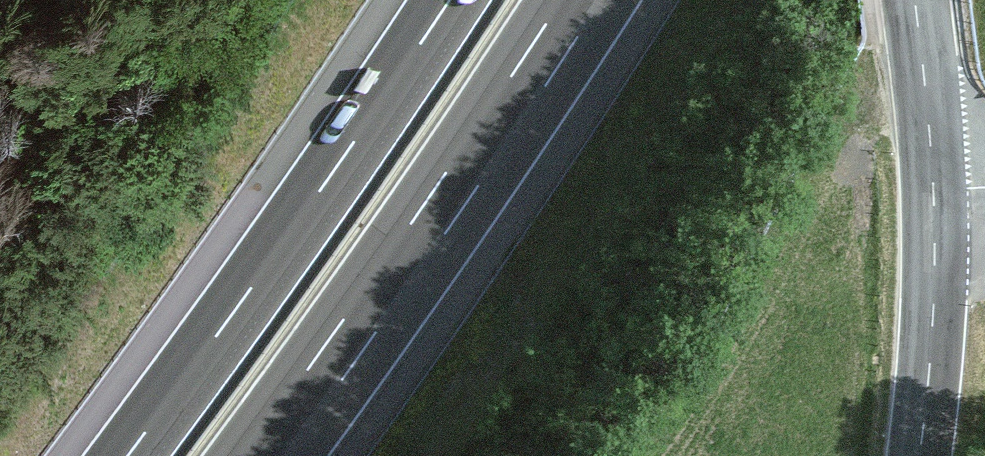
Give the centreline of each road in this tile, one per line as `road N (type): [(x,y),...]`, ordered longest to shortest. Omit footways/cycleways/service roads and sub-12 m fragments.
road 1 (motorway): [(454,0),(132,455)]
road 2 (motorway): [(270,455),(585,0)]
road 3 (tertiary): [(920,455),(937,254),(916,0)]

